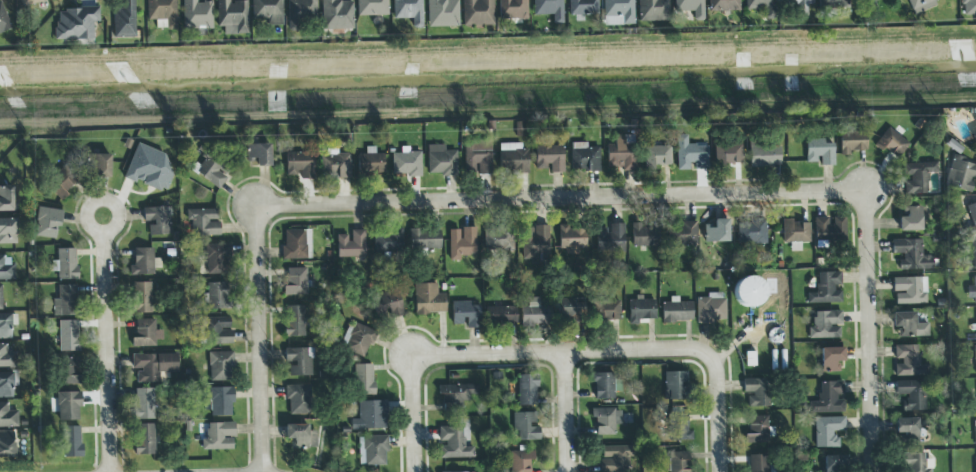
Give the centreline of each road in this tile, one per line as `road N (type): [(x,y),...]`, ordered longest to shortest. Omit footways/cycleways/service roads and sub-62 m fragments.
road 1 (residential): [(865,196),(259,210)]
road 2 (residential): [(714,366),(683,354),(411,359)]
road 3 (residential): [(873,471),(865,196)]
road 4 (residential): [(259,210),(262,471)]
road 5 (residential): [(107,230),(112,471)]

